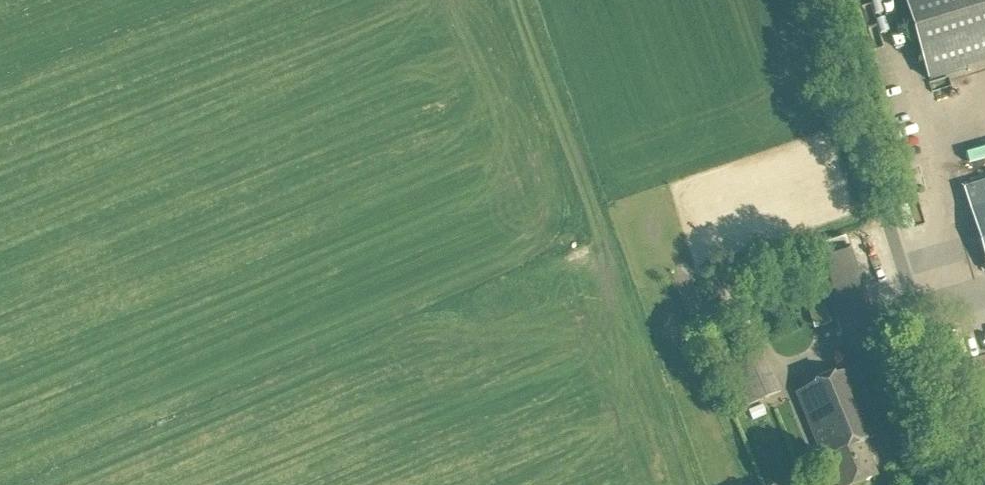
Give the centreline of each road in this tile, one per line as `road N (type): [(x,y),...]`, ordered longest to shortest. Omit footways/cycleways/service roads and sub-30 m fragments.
road 1 (unclassified): [(971,484),(816,0)]

